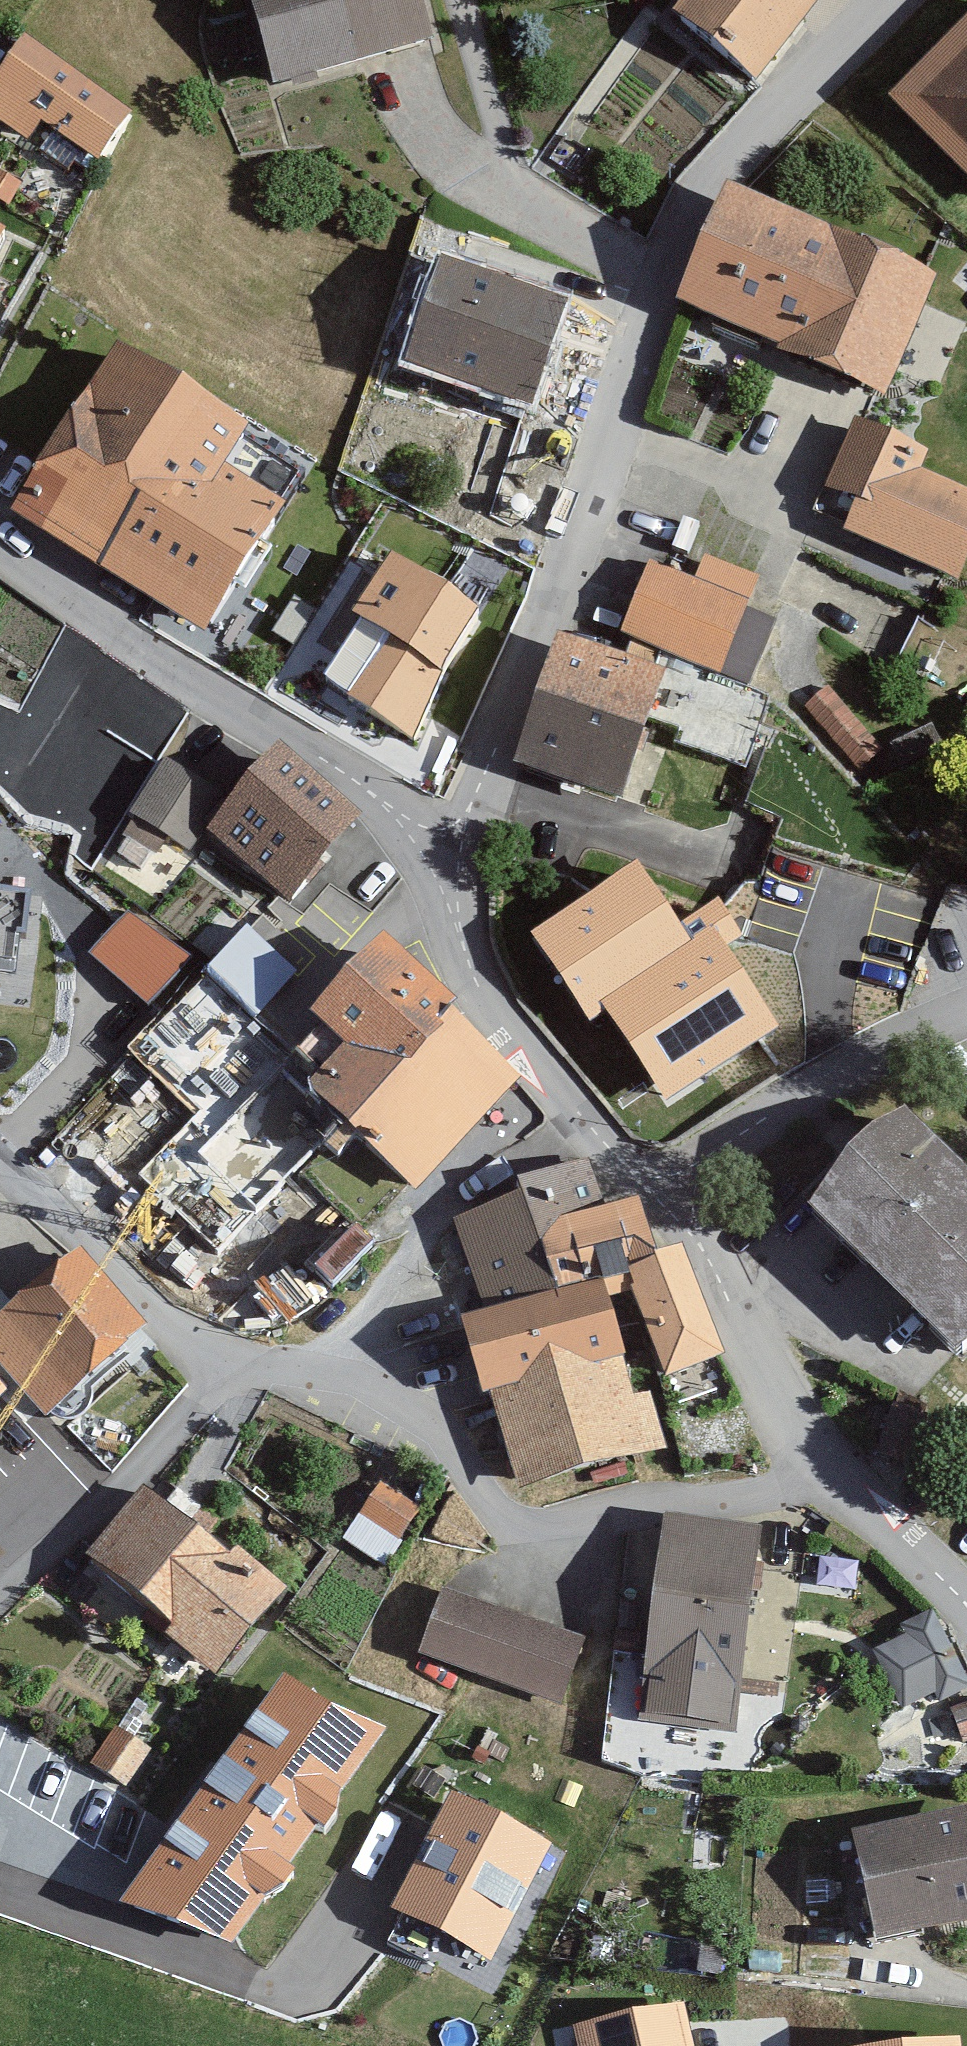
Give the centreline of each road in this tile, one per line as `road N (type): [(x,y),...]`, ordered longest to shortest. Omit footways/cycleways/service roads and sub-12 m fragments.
road 1 (residential): [(443,825),(652,254),(704,177),(897,0)]
road 2 (residential): [(273,1359),(371,1395),(454,1458),(523,1526),(595,1523),(820,1467)]
road 3 (residential): [(443,825),(0,552)]
road 4 (residential): [(273,1359),(368,1338),(518,1123),(579,1097)]
road 5 (residential): [(0,1143),(172,1323),(273,1359)]
road 6 (residential): [(966,1007),(676,1182)]
road 7 (residential): [(820,1467),(796,1441),(676,1182)]
road 8 (residential): [(579,1097),(443,825)]
road 9 (residential): [(966,1628),(820,1467)]
road 10 (residential): [(676,1182),(579,1097)]

